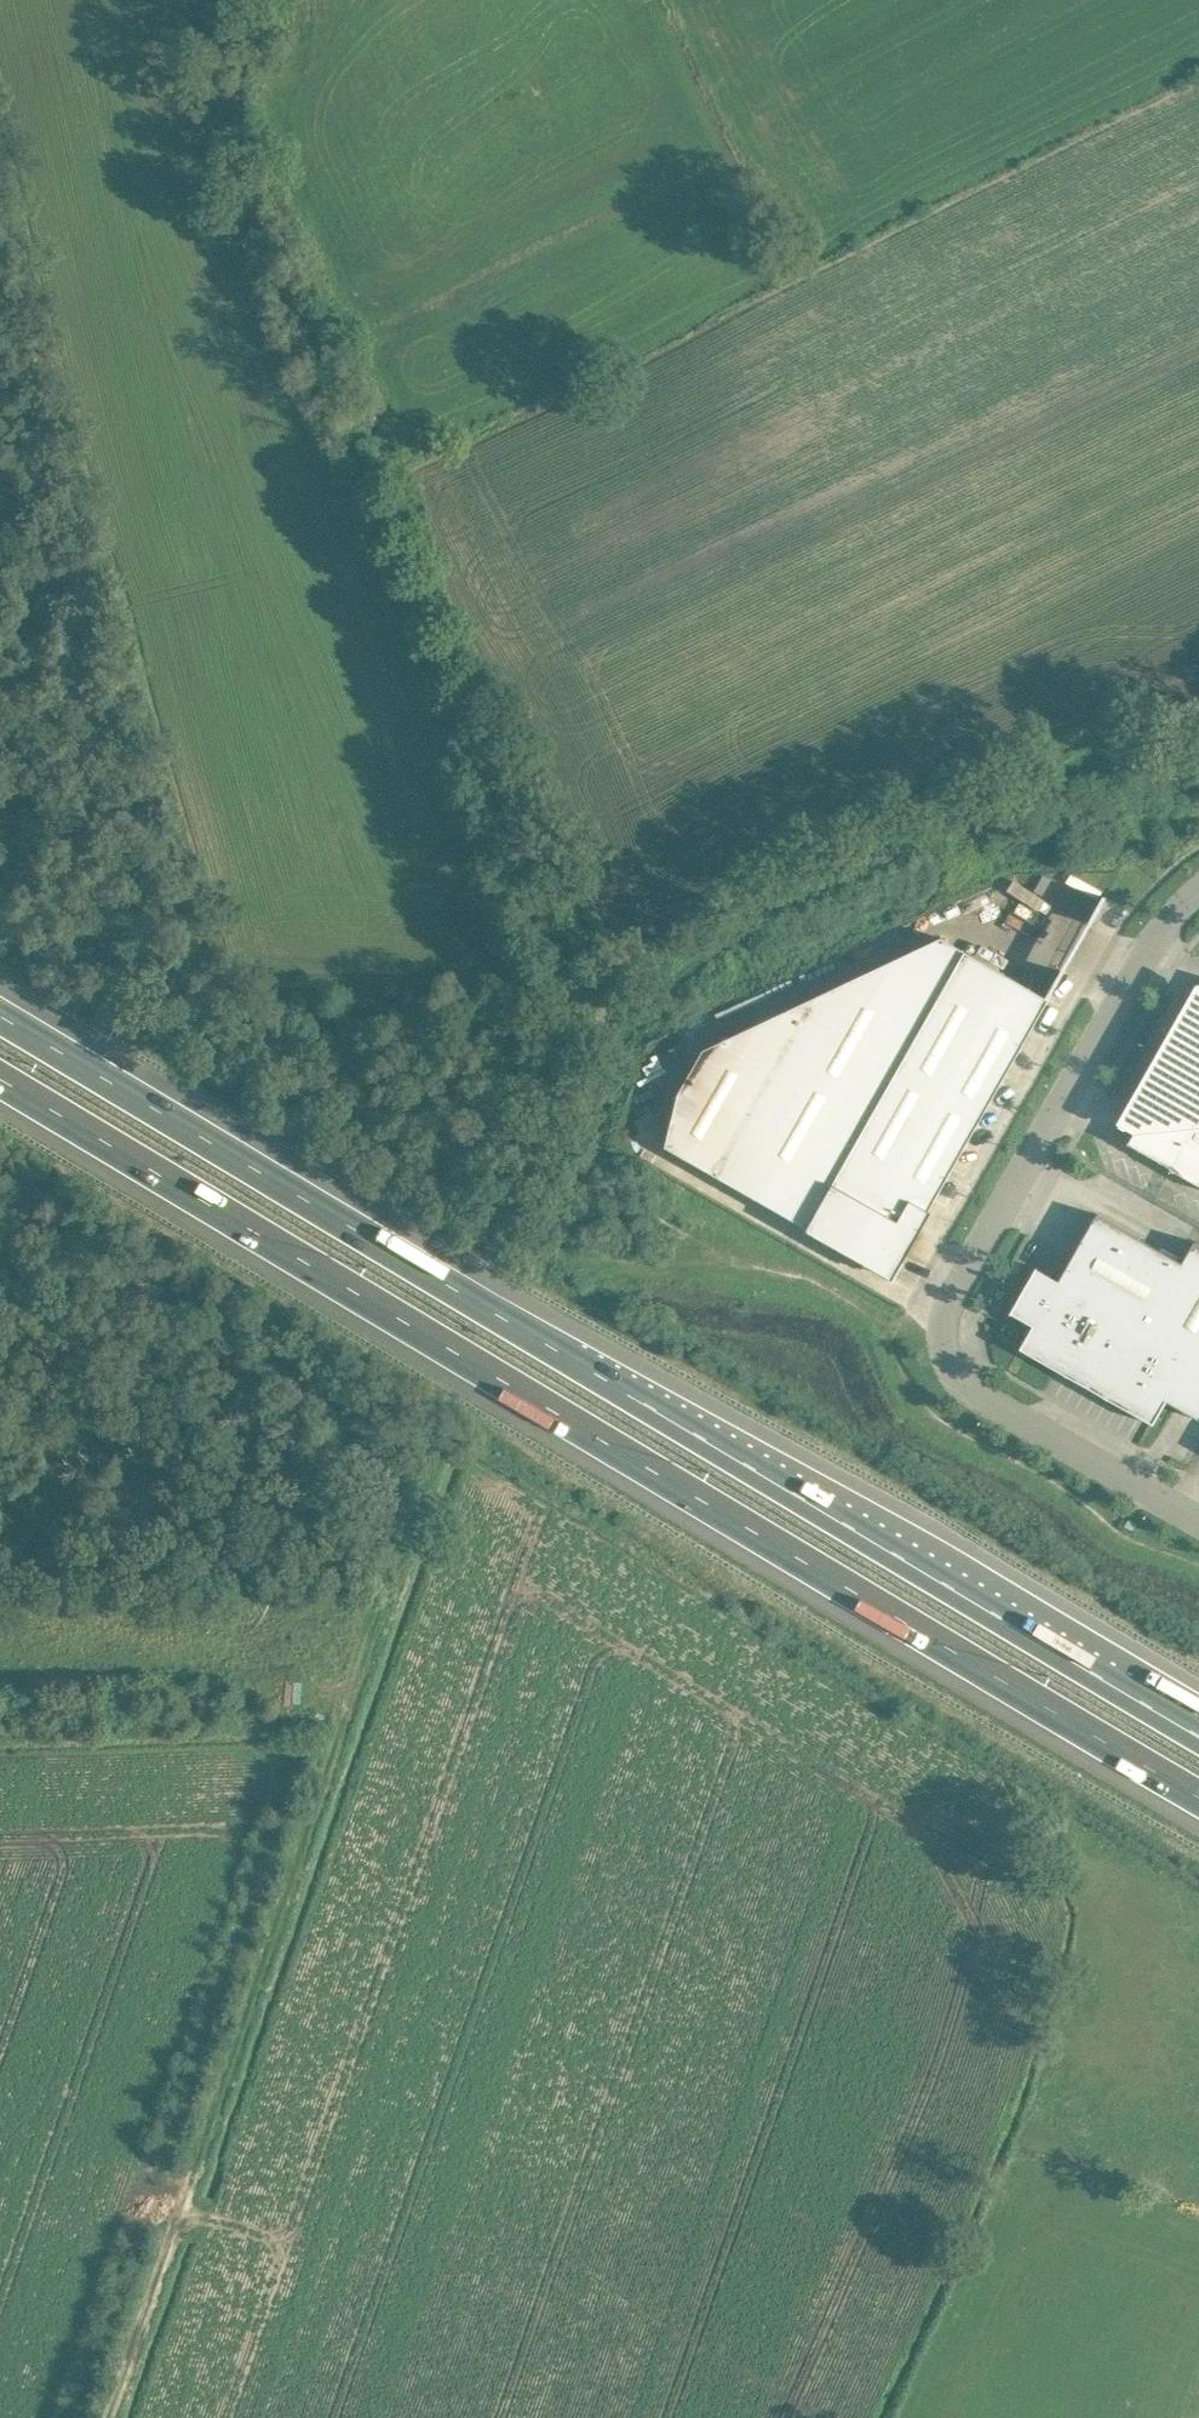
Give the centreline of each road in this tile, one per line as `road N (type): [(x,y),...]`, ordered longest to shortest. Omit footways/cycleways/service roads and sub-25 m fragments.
road 1 (motorway): [(1198,1733),(0,1016)]
road 2 (motorway): [(0,1081),(1198,1794)]
road 3 (unclassified): [(1198,886),(1161,922),(1056,1104),(946,1302),(941,1346),(959,1385),(1198,1520)]
road 4 (track): [(110,2417),(181,2216)]

